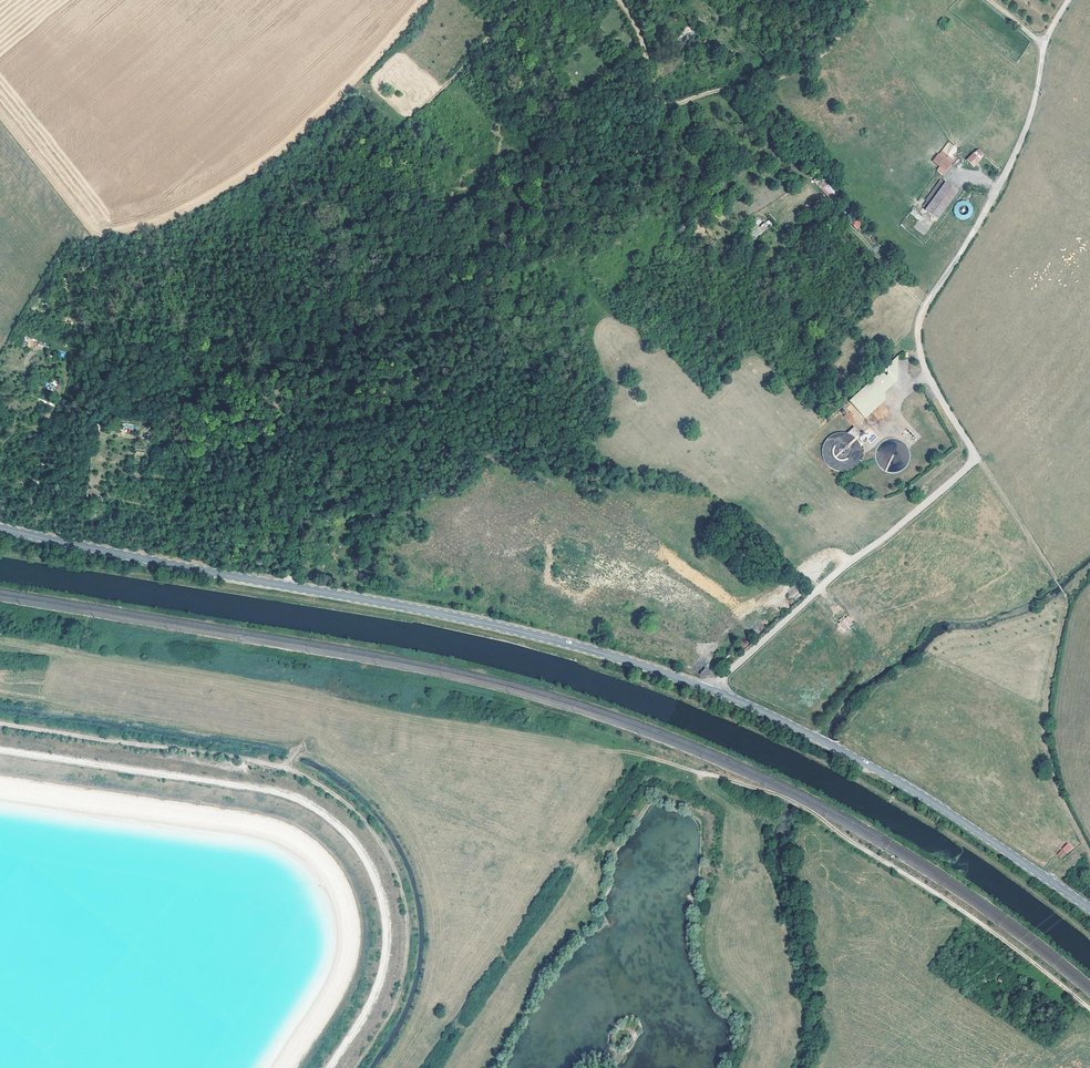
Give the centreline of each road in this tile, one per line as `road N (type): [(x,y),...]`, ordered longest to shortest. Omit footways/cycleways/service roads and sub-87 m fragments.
road 1 (secondary): [(711,690),(497,626),(0,528)]
road 2 (track): [(0,724),(269,763),(323,787),(363,819),(396,872),(408,952),(396,999),(355,1067)]
road 3 (track): [(328,1067),(367,1009),(385,951),(379,892),(346,833),(304,803),(268,790),(0,749)]
road 4 (track): [(516,0),(461,79),(277,224),(195,250),(144,296),(95,311)]
road 5 (track): [(1089,1009),(959,907),(800,805),(648,757)]
road 6 (unclassified): [(711,690),(972,462),(925,368),(918,329)]
road 7 (track): [(1089,855),(1054,777),(1048,738),(1069,601),(972,456)]
road 8 (secondary): [(1089,909),(900,783),(711,690)]
road 9 (track): [(867,0),(812,63),(663,108),(634,25),(616,0)]
road 10 (track): [(918,329),(1017,149),(1044,45)]

